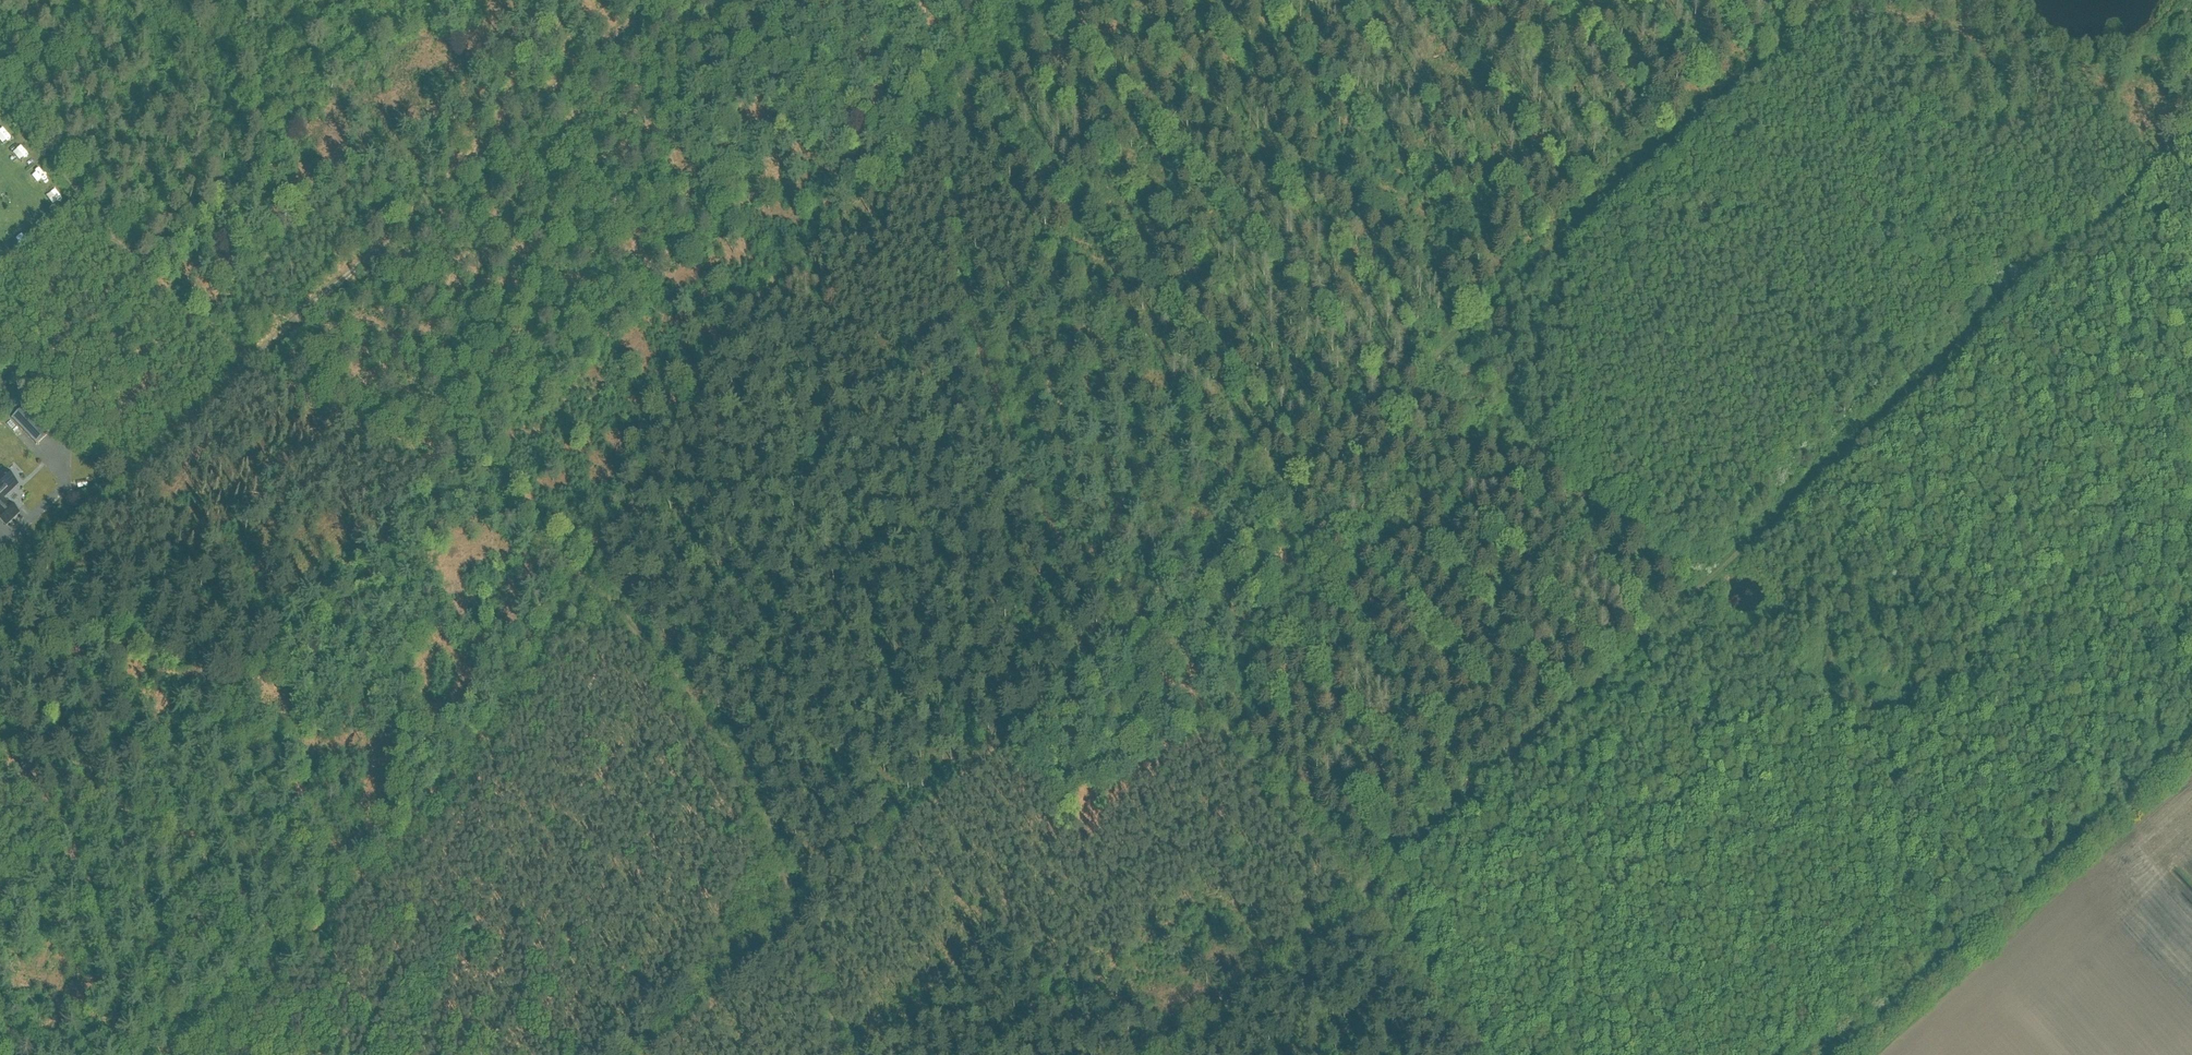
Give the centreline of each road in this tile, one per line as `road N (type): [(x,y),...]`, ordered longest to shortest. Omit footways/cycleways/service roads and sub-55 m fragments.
road 1 (track): [(2191,135),(1177,1054)]
road 2 (track): [(910,825),(1820,0)]
road 3 (track): [(1486,1054),(1070,547),(1012,434),(980,339),(947,125)]
road 4 (track): [(0,590),(650,0)]
road 5 (track): [(582,575),(731,330),(1084,0)]
road 6 (track): [(0,96),(172,300),(253,358),(456,470),(582,575)]
road 7 (track): [(165,1054),(289,957),(452,789),(521,692),(582,575)]
road 8 (track): [(1851,1054),(2191,750)]
road 9 (track): [(582,575),(645,639),(710,727),(801,922)]
road 10 (track): [(1985,0),(2039,43),(2065,52),(2191,65)]
road 11 (track): [(653,1054),(801,922)]
road 12 (track): [(801,922),(910,825)]
road 13 (track): [(801,922),(843,1054)]

